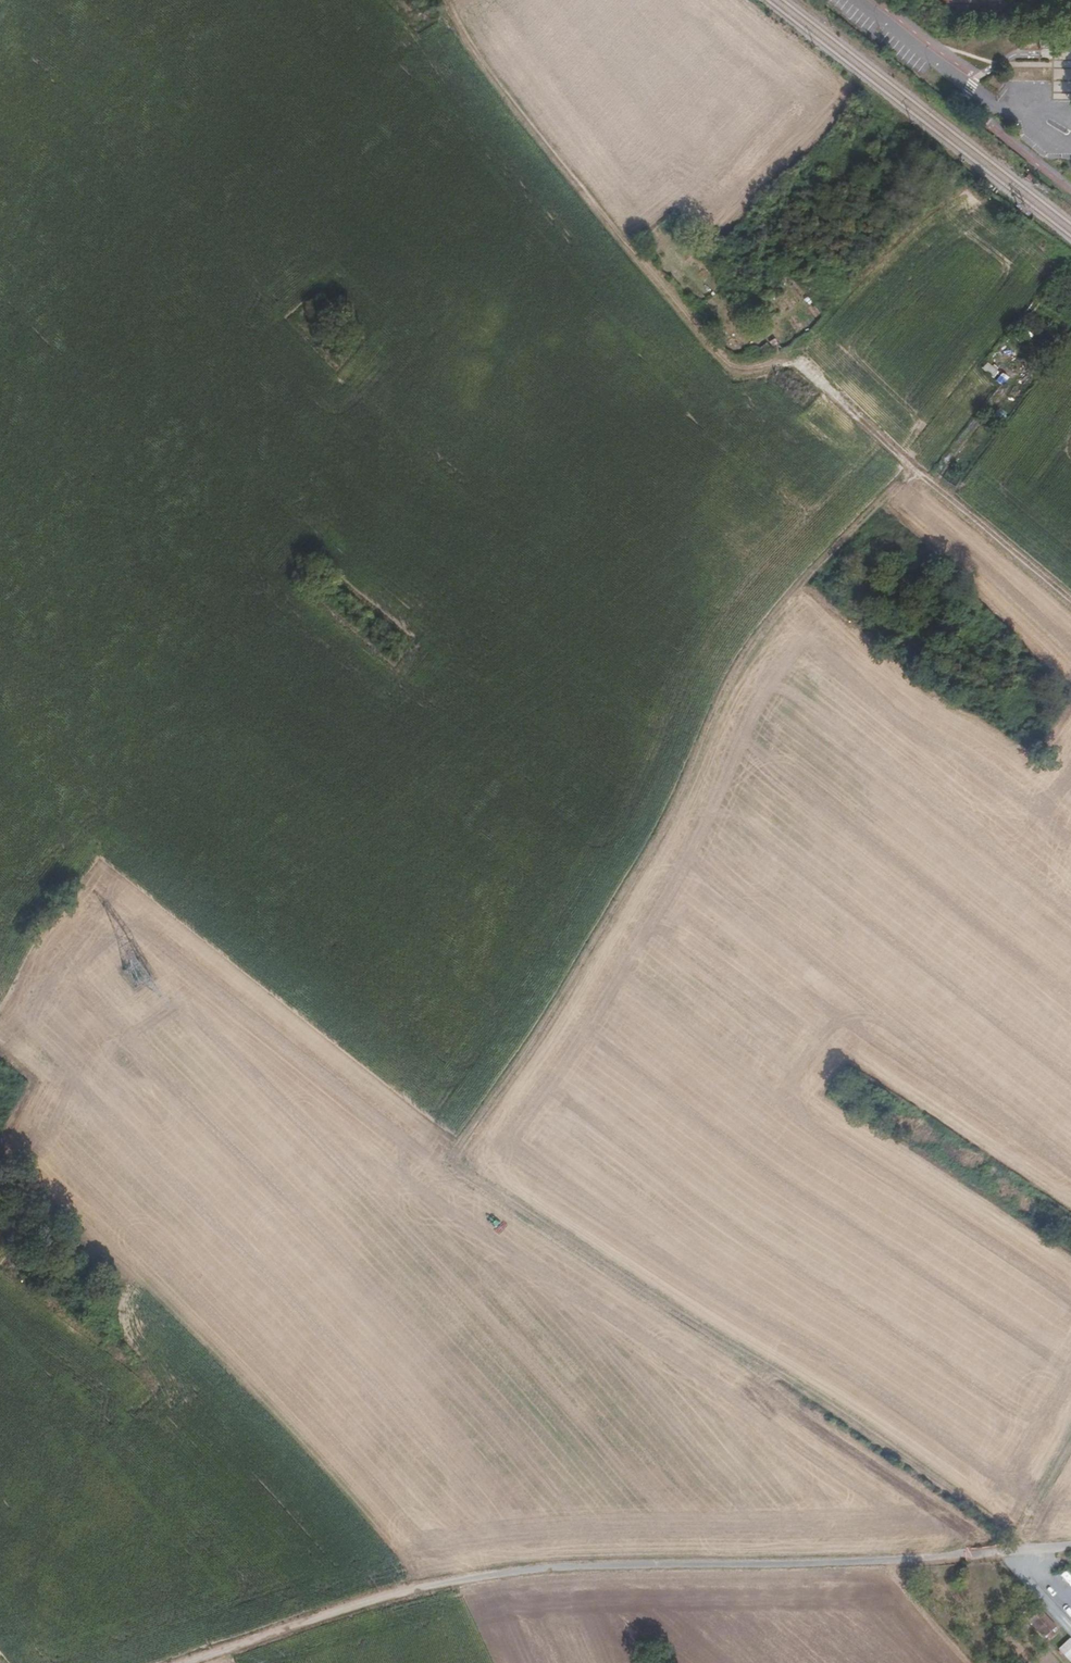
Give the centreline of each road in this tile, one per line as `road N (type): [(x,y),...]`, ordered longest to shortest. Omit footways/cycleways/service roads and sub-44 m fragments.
road 1 (unclassified): [(179,1662),(416,1587),(512,1571),(1070,1547)]
road 2 (residential): [(856,0),(1004,110)]

